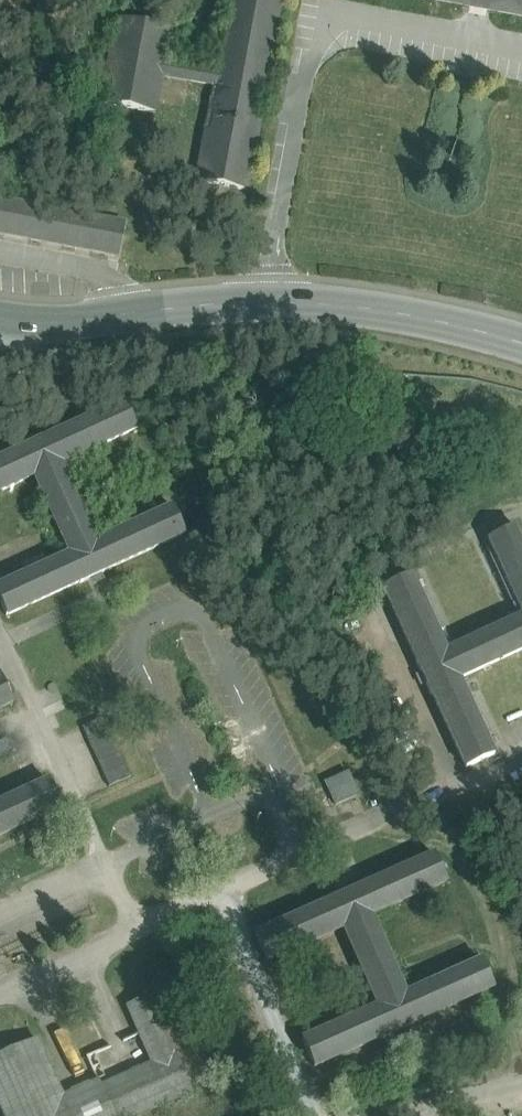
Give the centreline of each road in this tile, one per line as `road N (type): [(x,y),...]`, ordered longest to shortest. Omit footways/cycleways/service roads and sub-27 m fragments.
road 1 (tertiary): [(521,341),(392,314),(277,303),(38,326),(0,322)]

